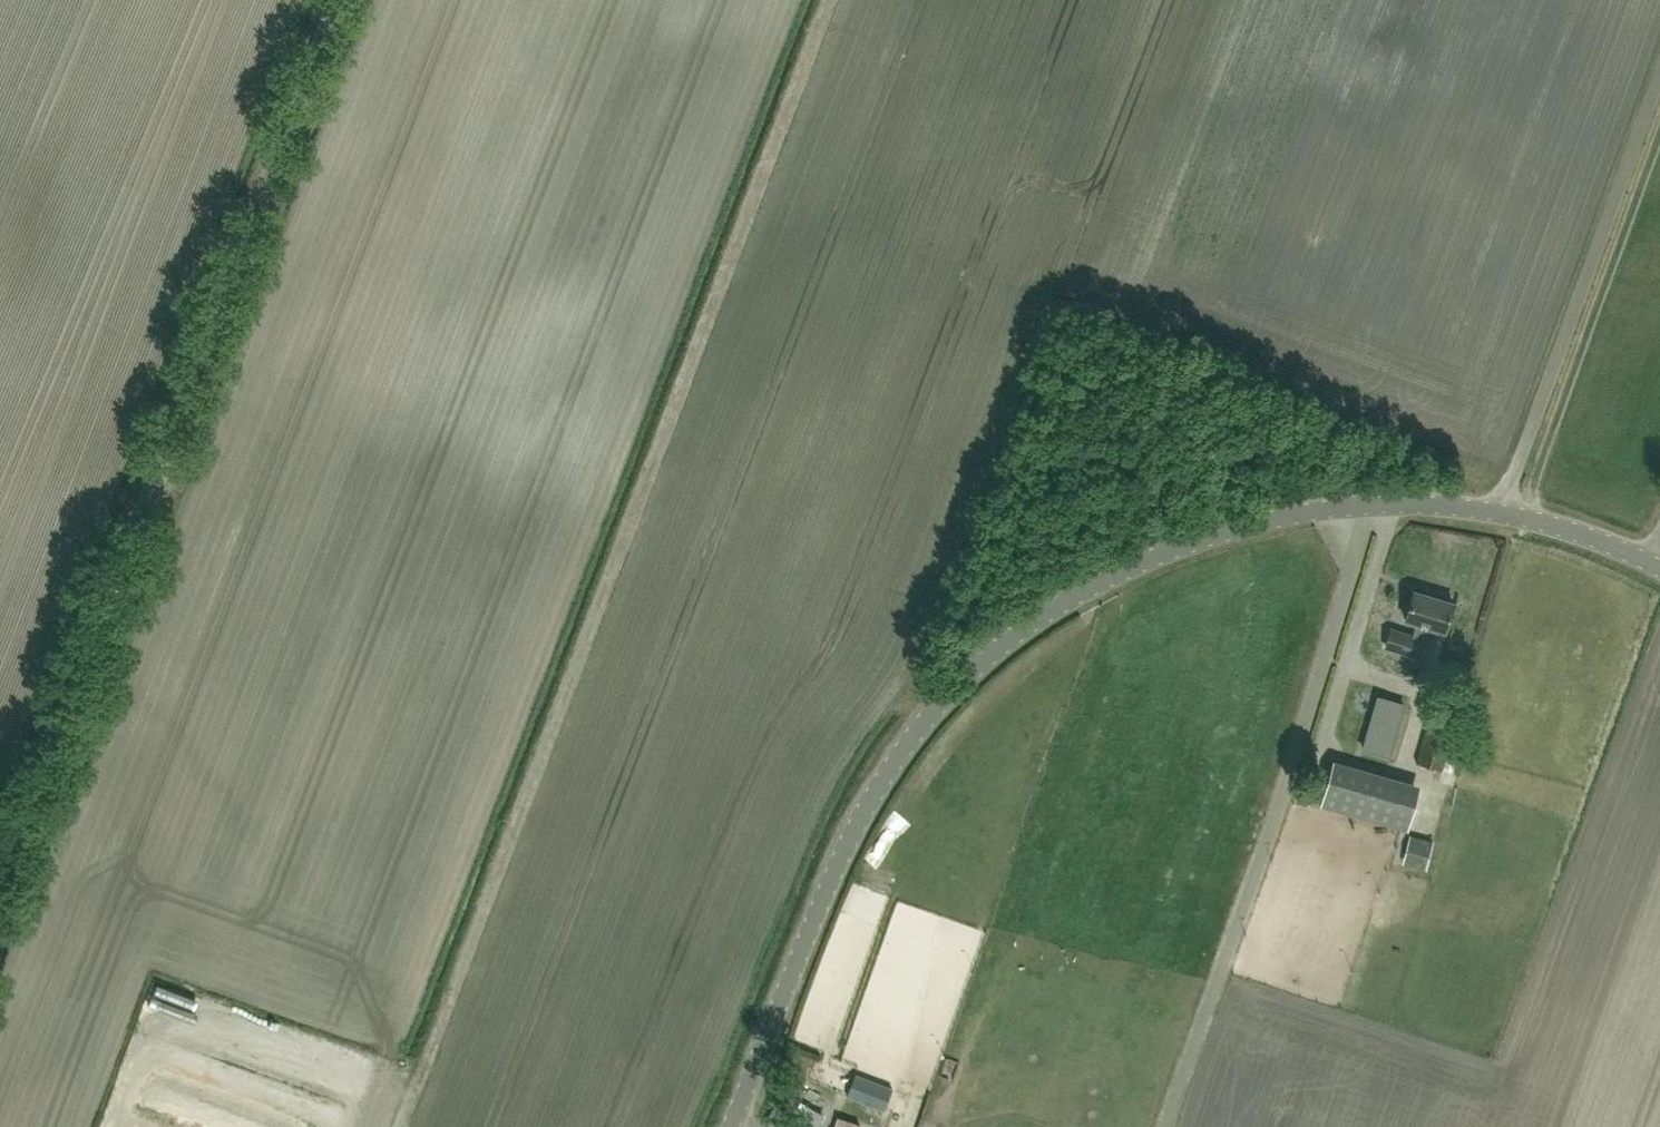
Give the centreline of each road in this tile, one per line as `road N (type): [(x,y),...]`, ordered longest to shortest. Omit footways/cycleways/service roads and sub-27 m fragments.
road 1 (tertiary): [(729,1126),(883,773),(958,682),(1049,611),(1151,557),(1333,507),(1444,504),(1500,513),(1659,565)]
road 2 (unclassified): [(0,867),(331,0)]

